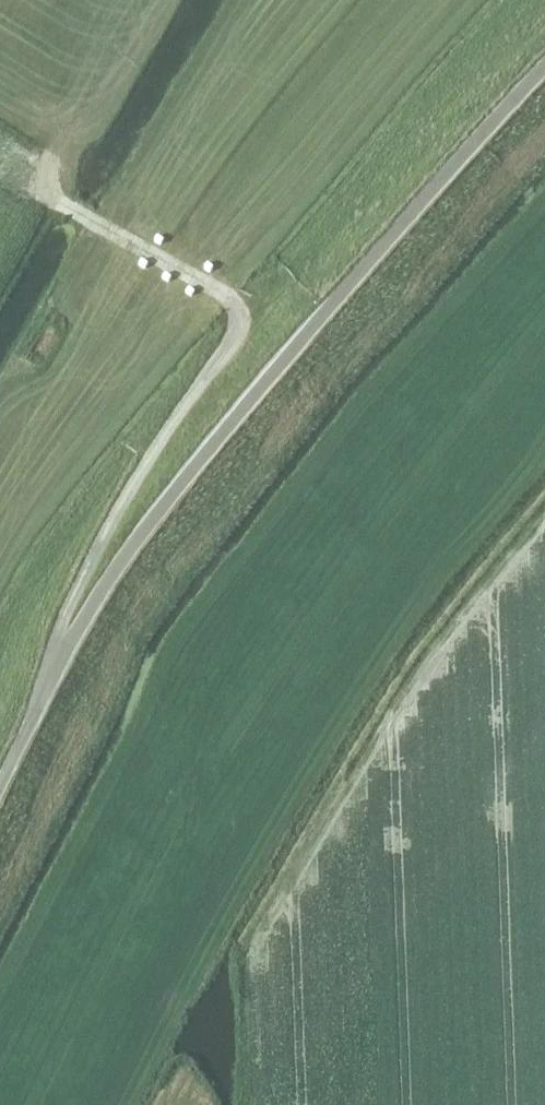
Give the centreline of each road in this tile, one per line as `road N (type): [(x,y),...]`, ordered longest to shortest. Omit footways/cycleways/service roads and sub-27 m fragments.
road 1 (unclassified): [(0,784),(80,627),(165,501),(544,71)]
road 2 (track): [(0,131),(21,143),(52,201),(202,282),(232,314),(228,338),(125,496),(59,636),(47,688)]

